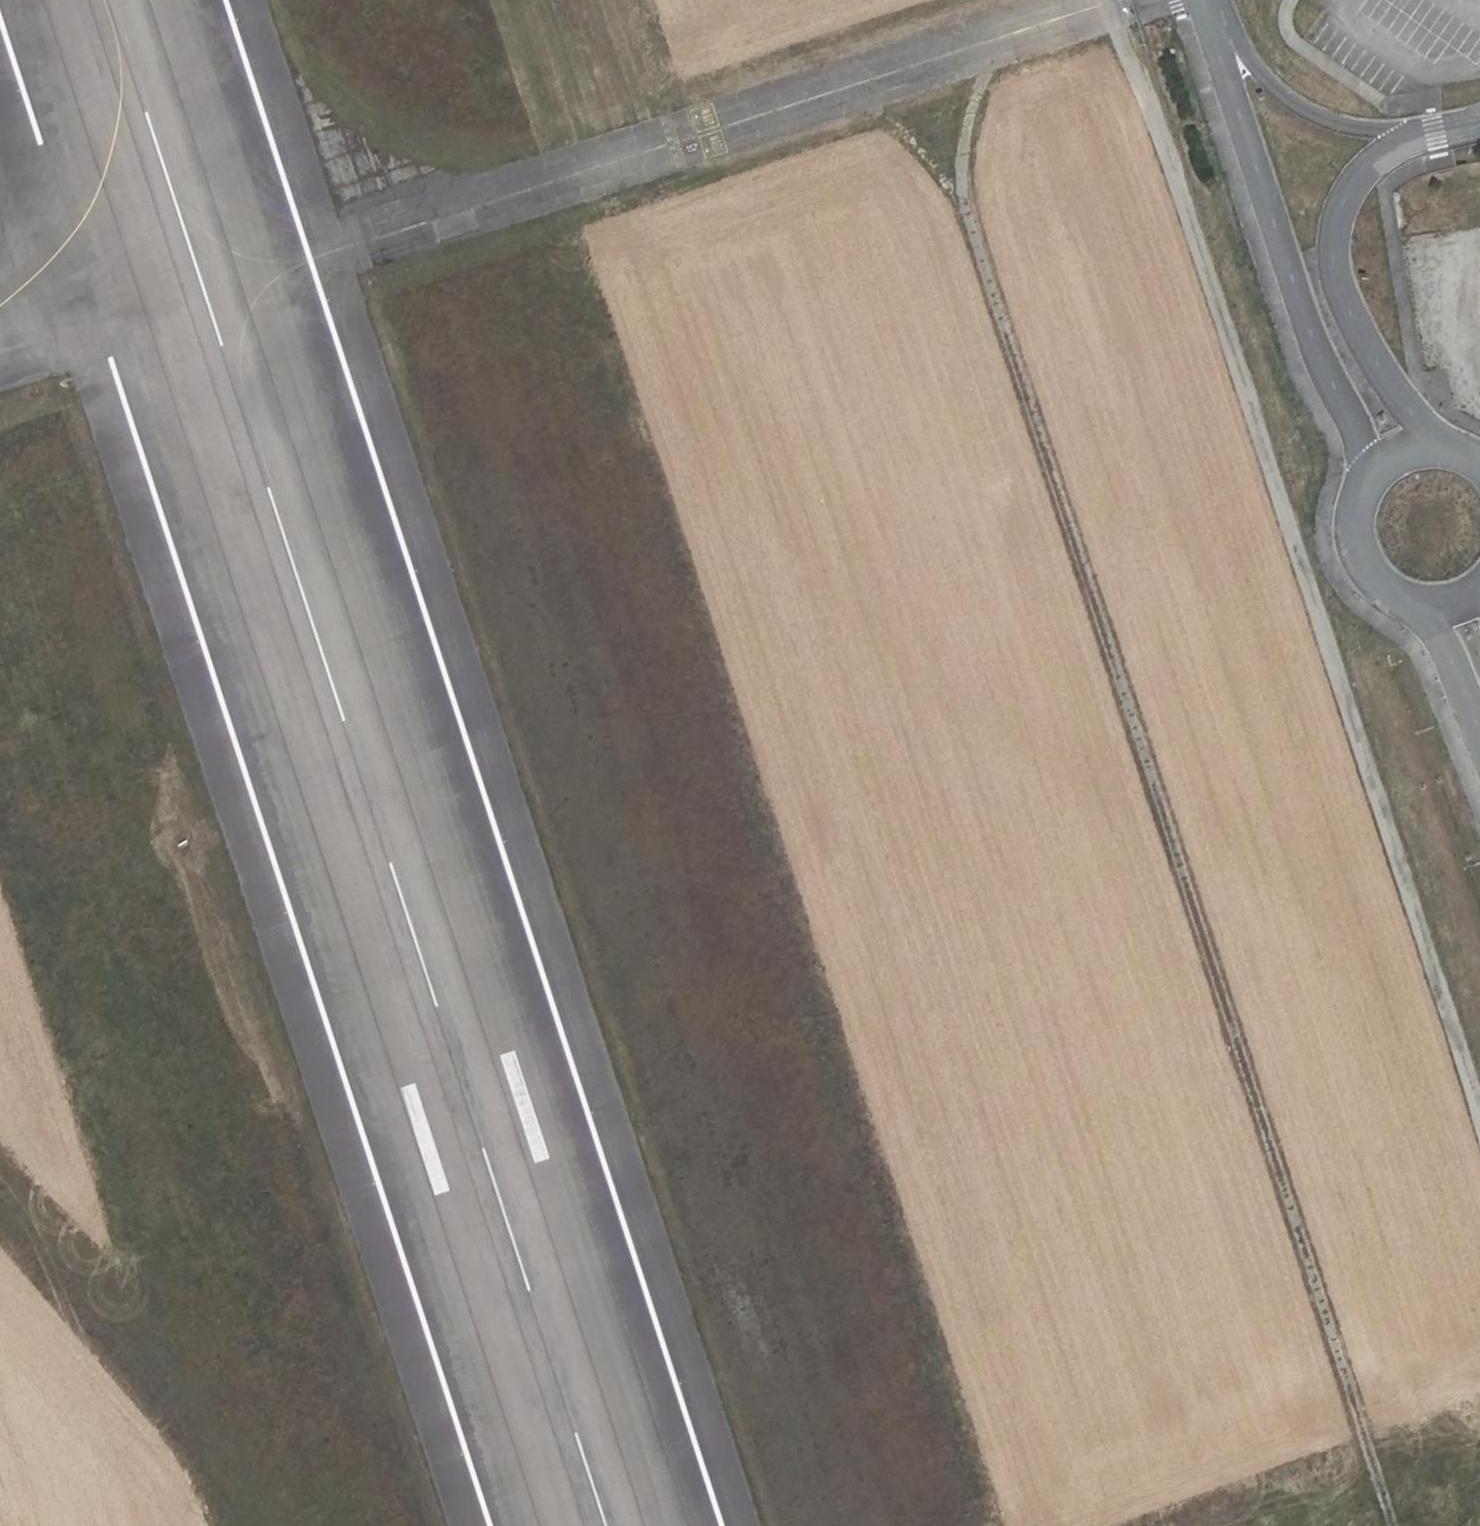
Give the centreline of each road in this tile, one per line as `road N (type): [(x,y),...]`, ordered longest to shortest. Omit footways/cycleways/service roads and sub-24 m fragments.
road 1 (tertiary): [(1479,462),(1437,446),(1410,449),(1385,461),(1354,506),(1357,557),(1391,596),(1415,606)]
road 2 (tertiary): [(1415,606),(1479,713)]

